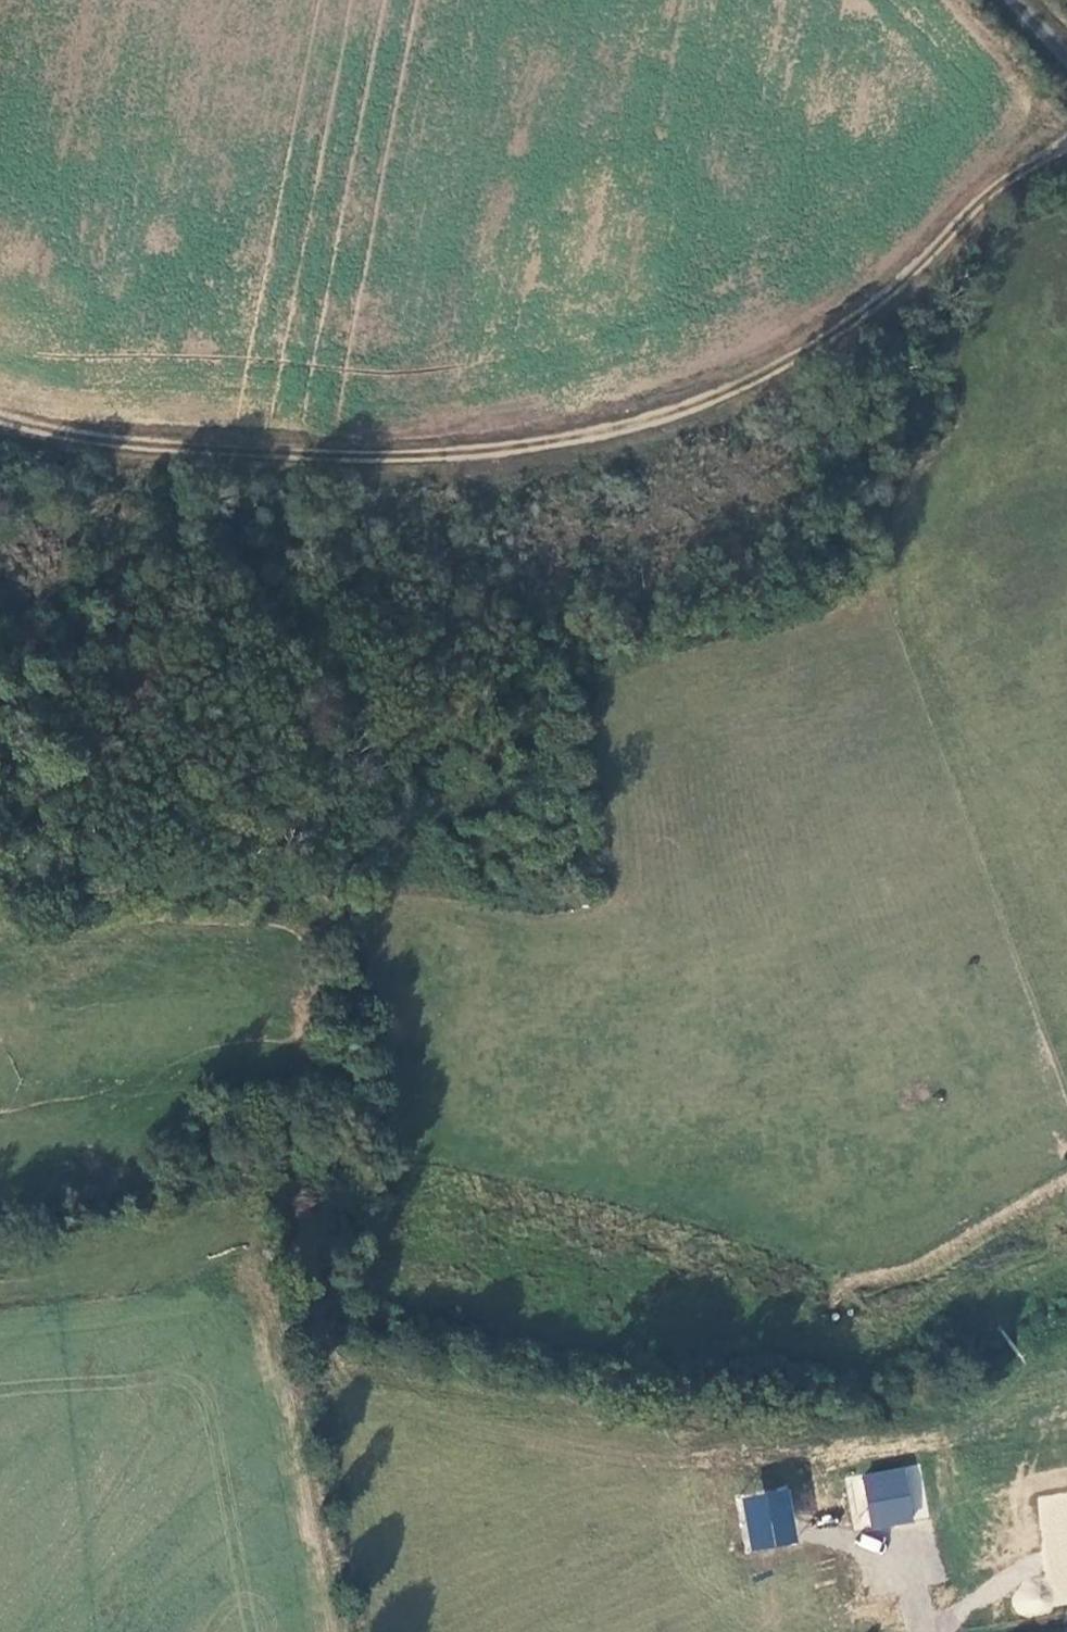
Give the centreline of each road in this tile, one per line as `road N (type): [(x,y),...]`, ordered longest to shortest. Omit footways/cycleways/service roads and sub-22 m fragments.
road 1 (track): [(1066,136),(1009,176),(885,301),(719,396),(555,444),(373,458),(97,444),(0,416)]

